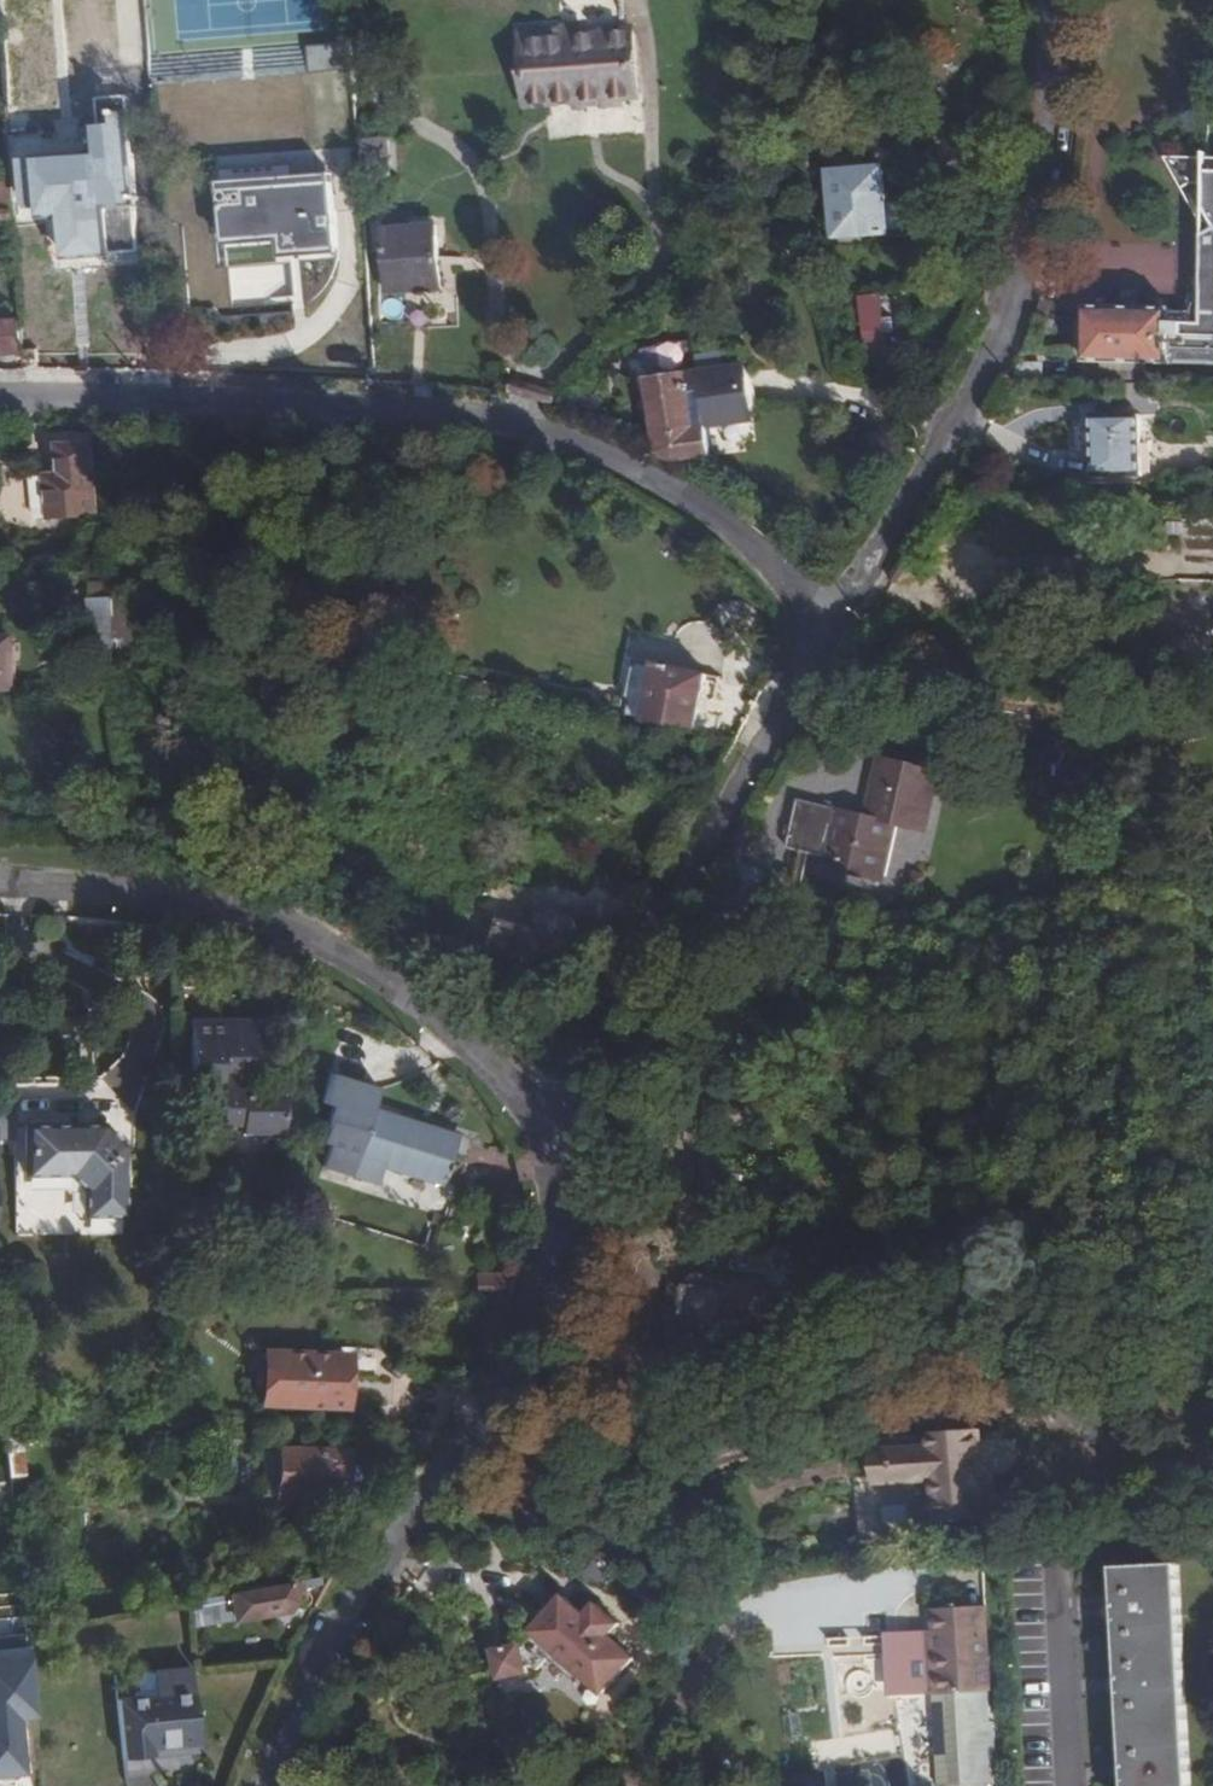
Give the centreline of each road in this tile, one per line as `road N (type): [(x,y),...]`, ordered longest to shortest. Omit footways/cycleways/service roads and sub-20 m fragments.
road 1 (residential): [(831,628),(720,528),(583,454),(507,429),(406,413),(0,399)]
road 2 (residential): [(262,1785),(323,1653),(481,1415),(526,1332),(554,1241),(564,1153)]
road 3 (residential): [(831,628),(994,353),(1021,283),(1046,109),(1047,0)]
road 4 (residential): [(564,1153),(537,1109),(488,1059),(391,990),(252,920),(168,900),(0,887)]
road 5 (residential): [(564,1153),(693,874),(831,628)]

